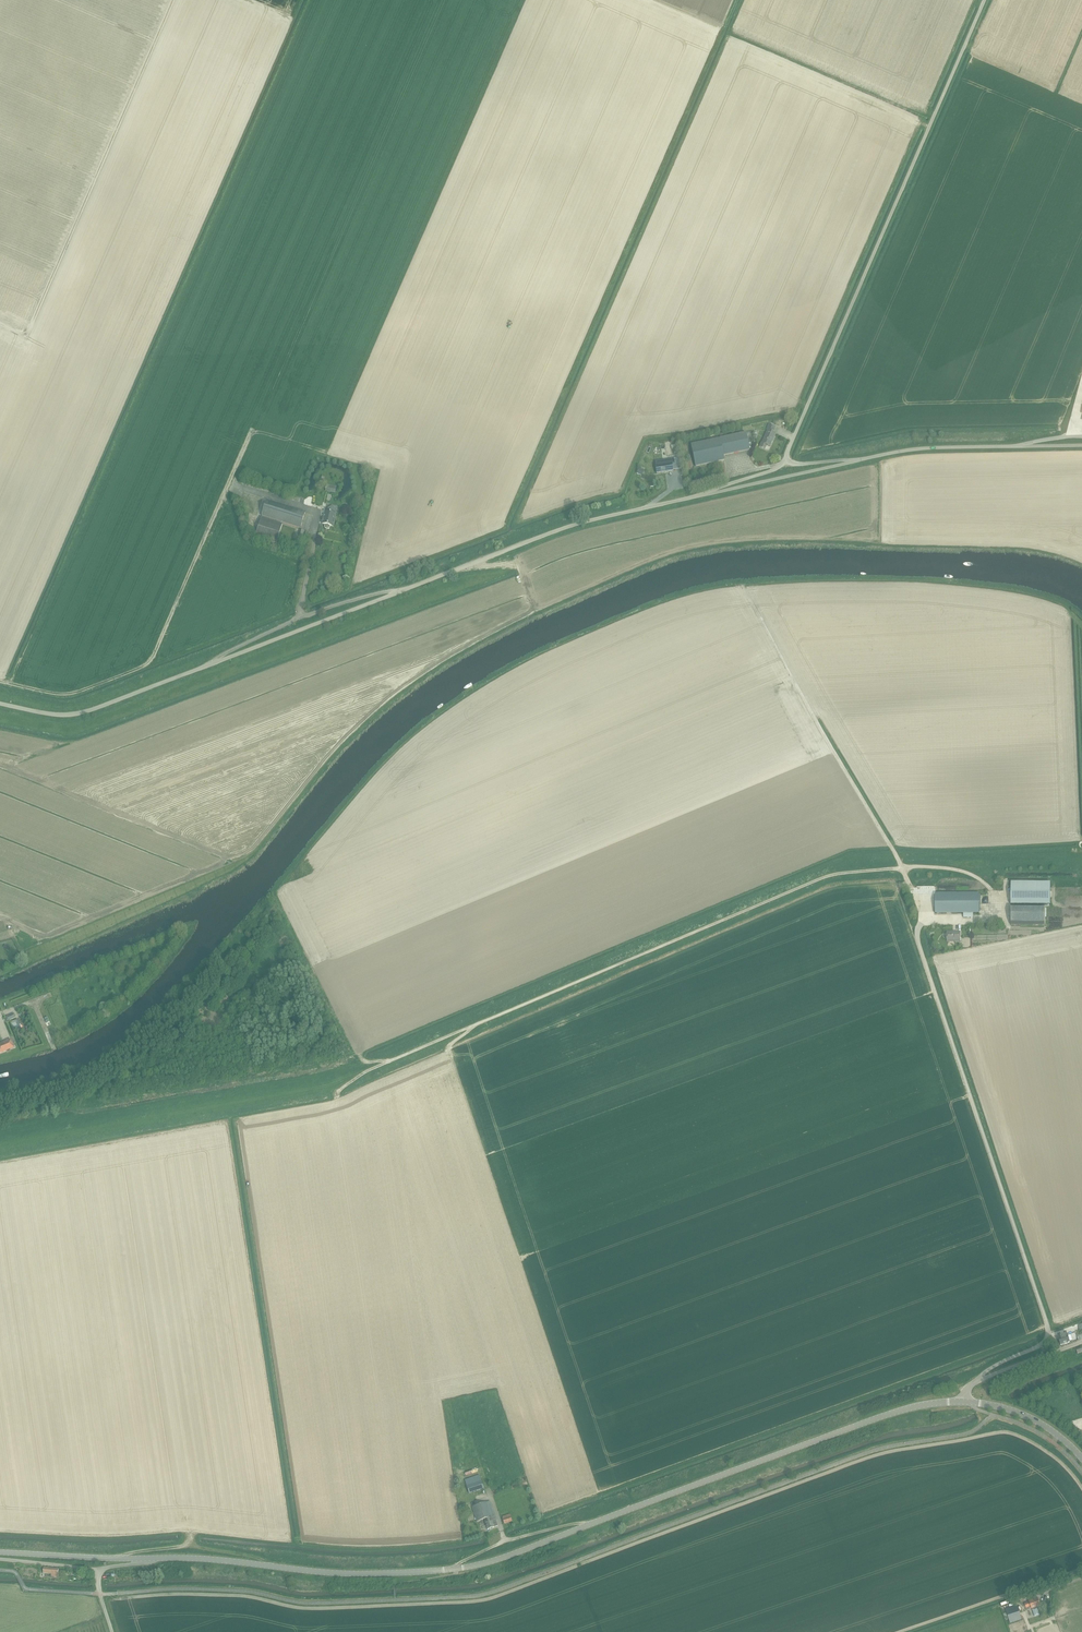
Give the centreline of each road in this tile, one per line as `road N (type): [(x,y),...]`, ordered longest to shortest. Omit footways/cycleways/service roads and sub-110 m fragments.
road 1 (secondary): [(143,1558),(351,1574),(464,1567),(892,1413),(965,1402)]
road 2 (unclassified): [(724,488),(545,534),(95,712),(38,715),(0,705)]
road 3 (track): [(993,893),(969,873),(941,868),(832,875),(474,1025),(449,1052)]
road 4 (unclassified): [(976,1382),(1043,1344),(1049,1329),(919,925)]
road 5 (unclassified): [(787,463),(988,0)]
road 6 (track): [(743,586),(901,865),(921,923)]
road 7 (unclassified): [(1081,446),(916,449),(858,461)]
road 8 (track): [(474,1025),(370,1070),(337,1098)]
road 9 (secondary): [(0,1553),(143,1558)]
road 10 (unclassified): [(858,461),(724,488)]
road 11 (secondary): [(1081,1458),(1025,1415),(965,1402)]

